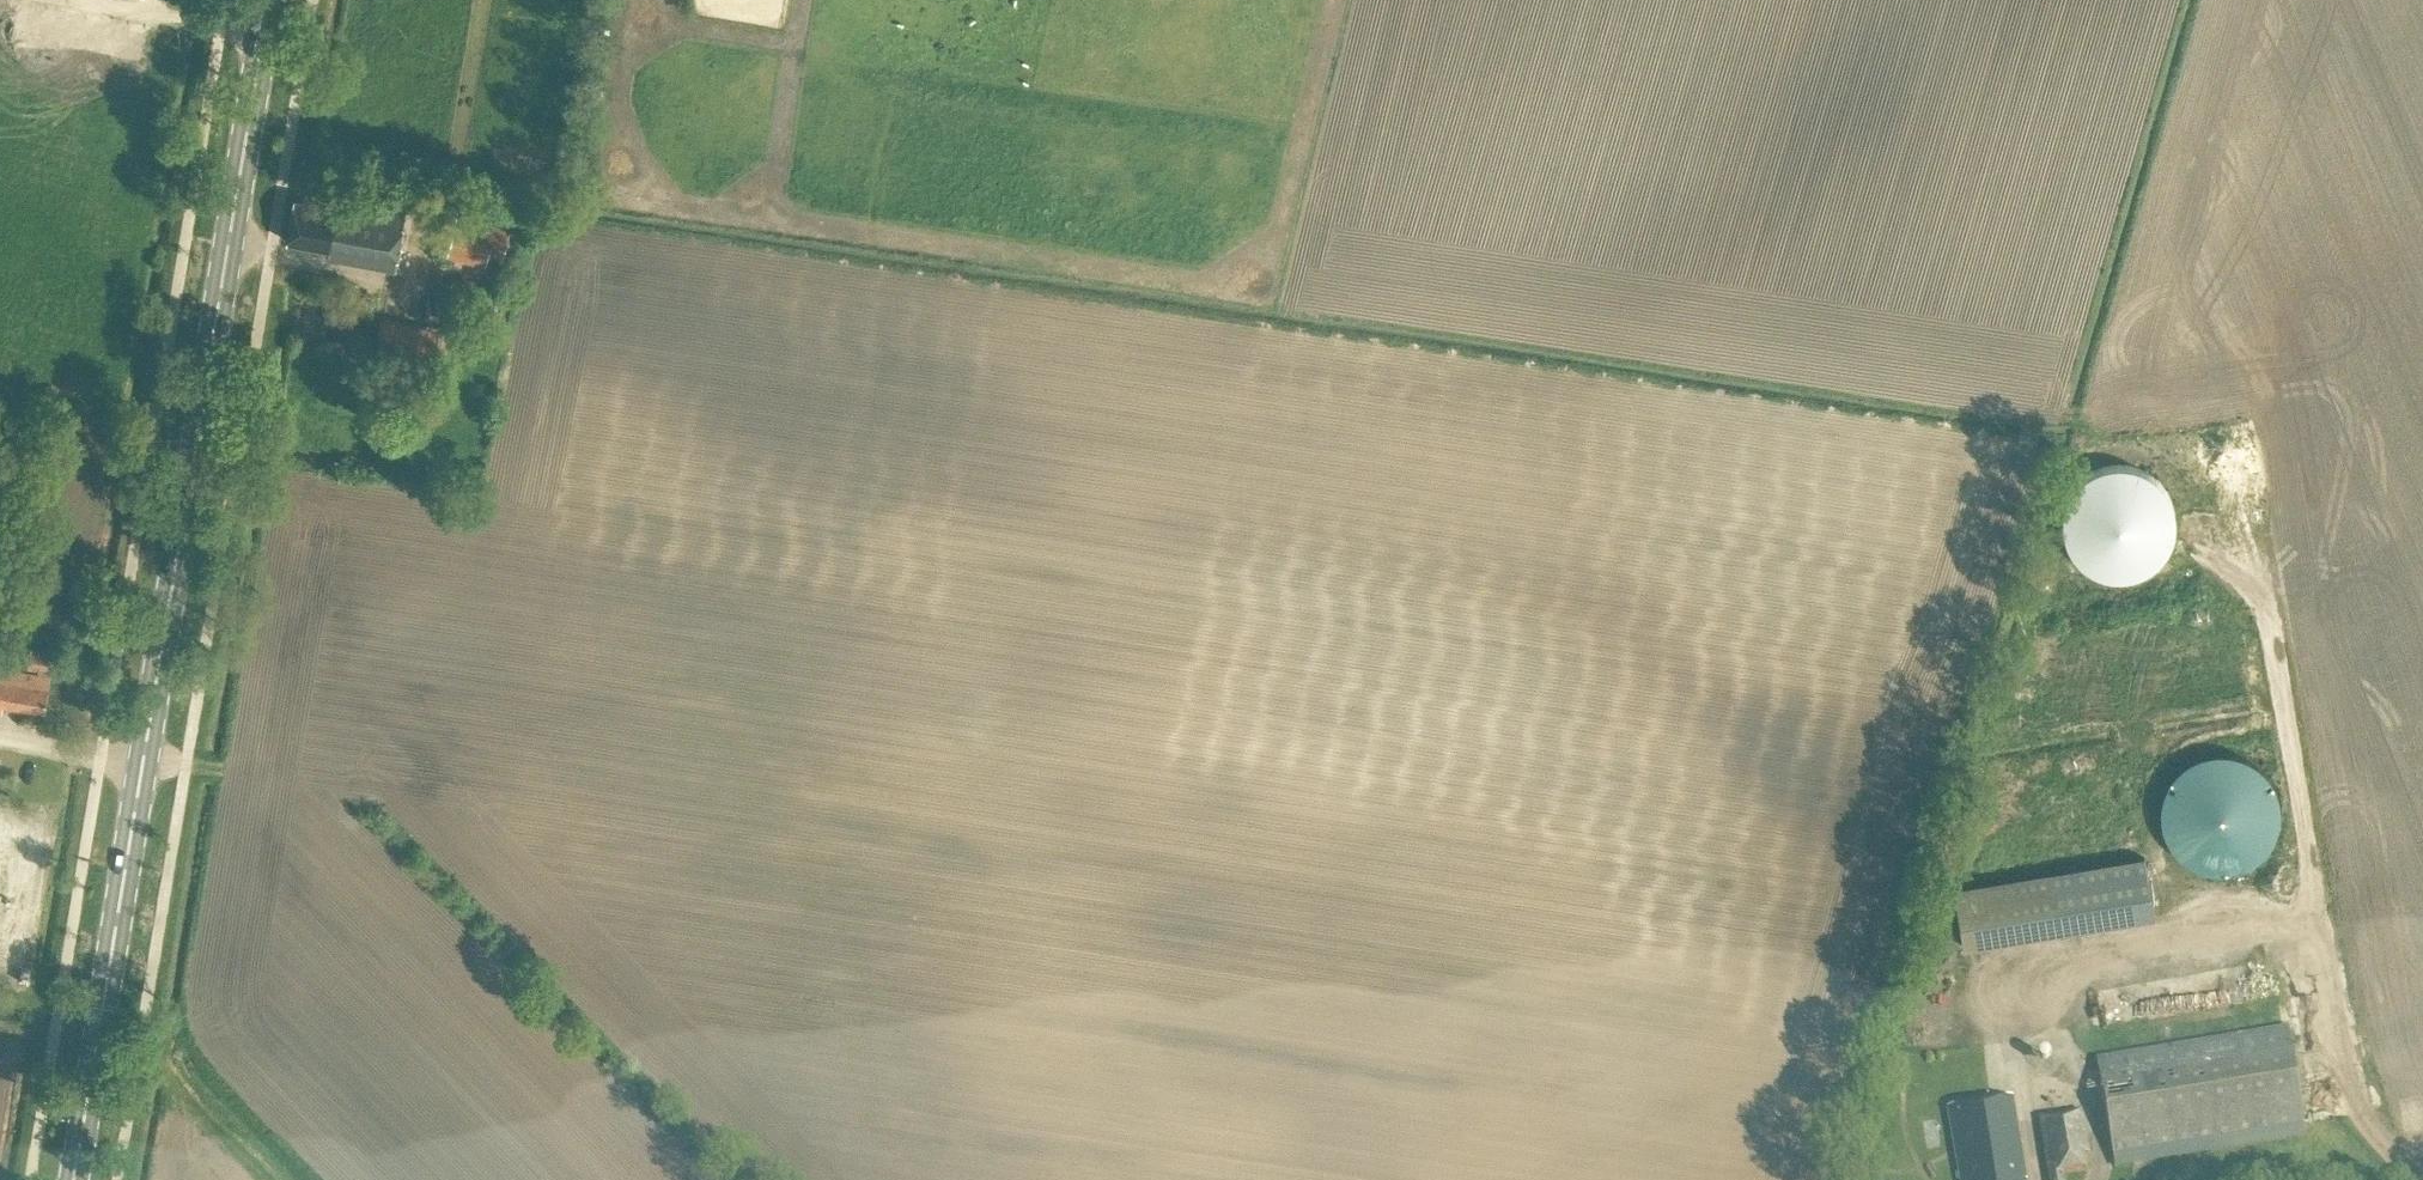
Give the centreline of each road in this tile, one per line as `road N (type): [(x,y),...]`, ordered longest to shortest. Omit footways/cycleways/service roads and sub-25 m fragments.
road 1 (secondary): [(76,1179),(270,0)]

